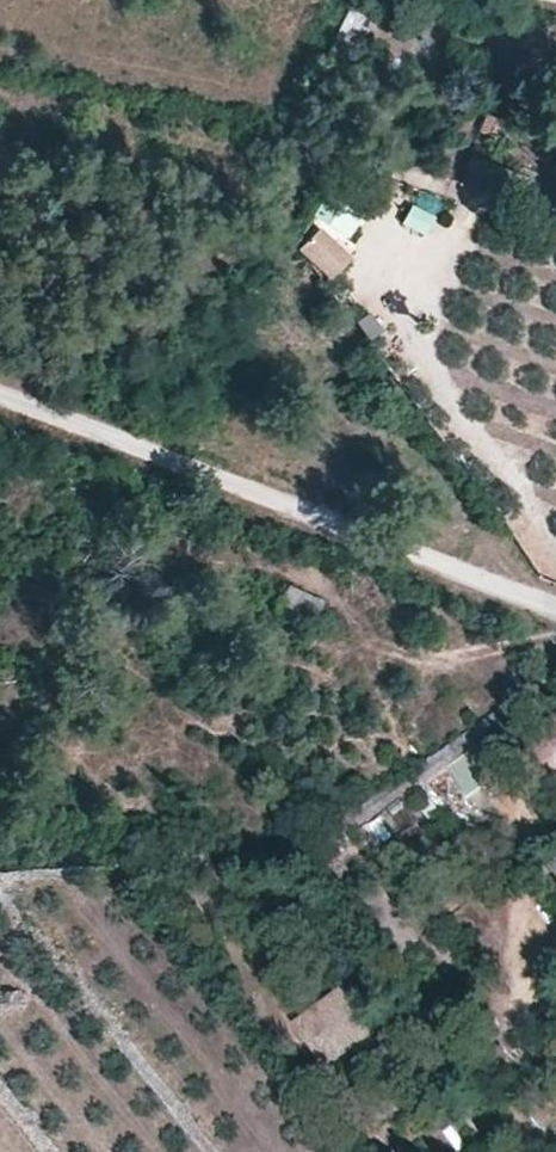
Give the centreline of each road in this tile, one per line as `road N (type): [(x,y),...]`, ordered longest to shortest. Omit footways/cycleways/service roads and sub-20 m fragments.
road 1 (unclassified): [(0,400),(555,611)]

